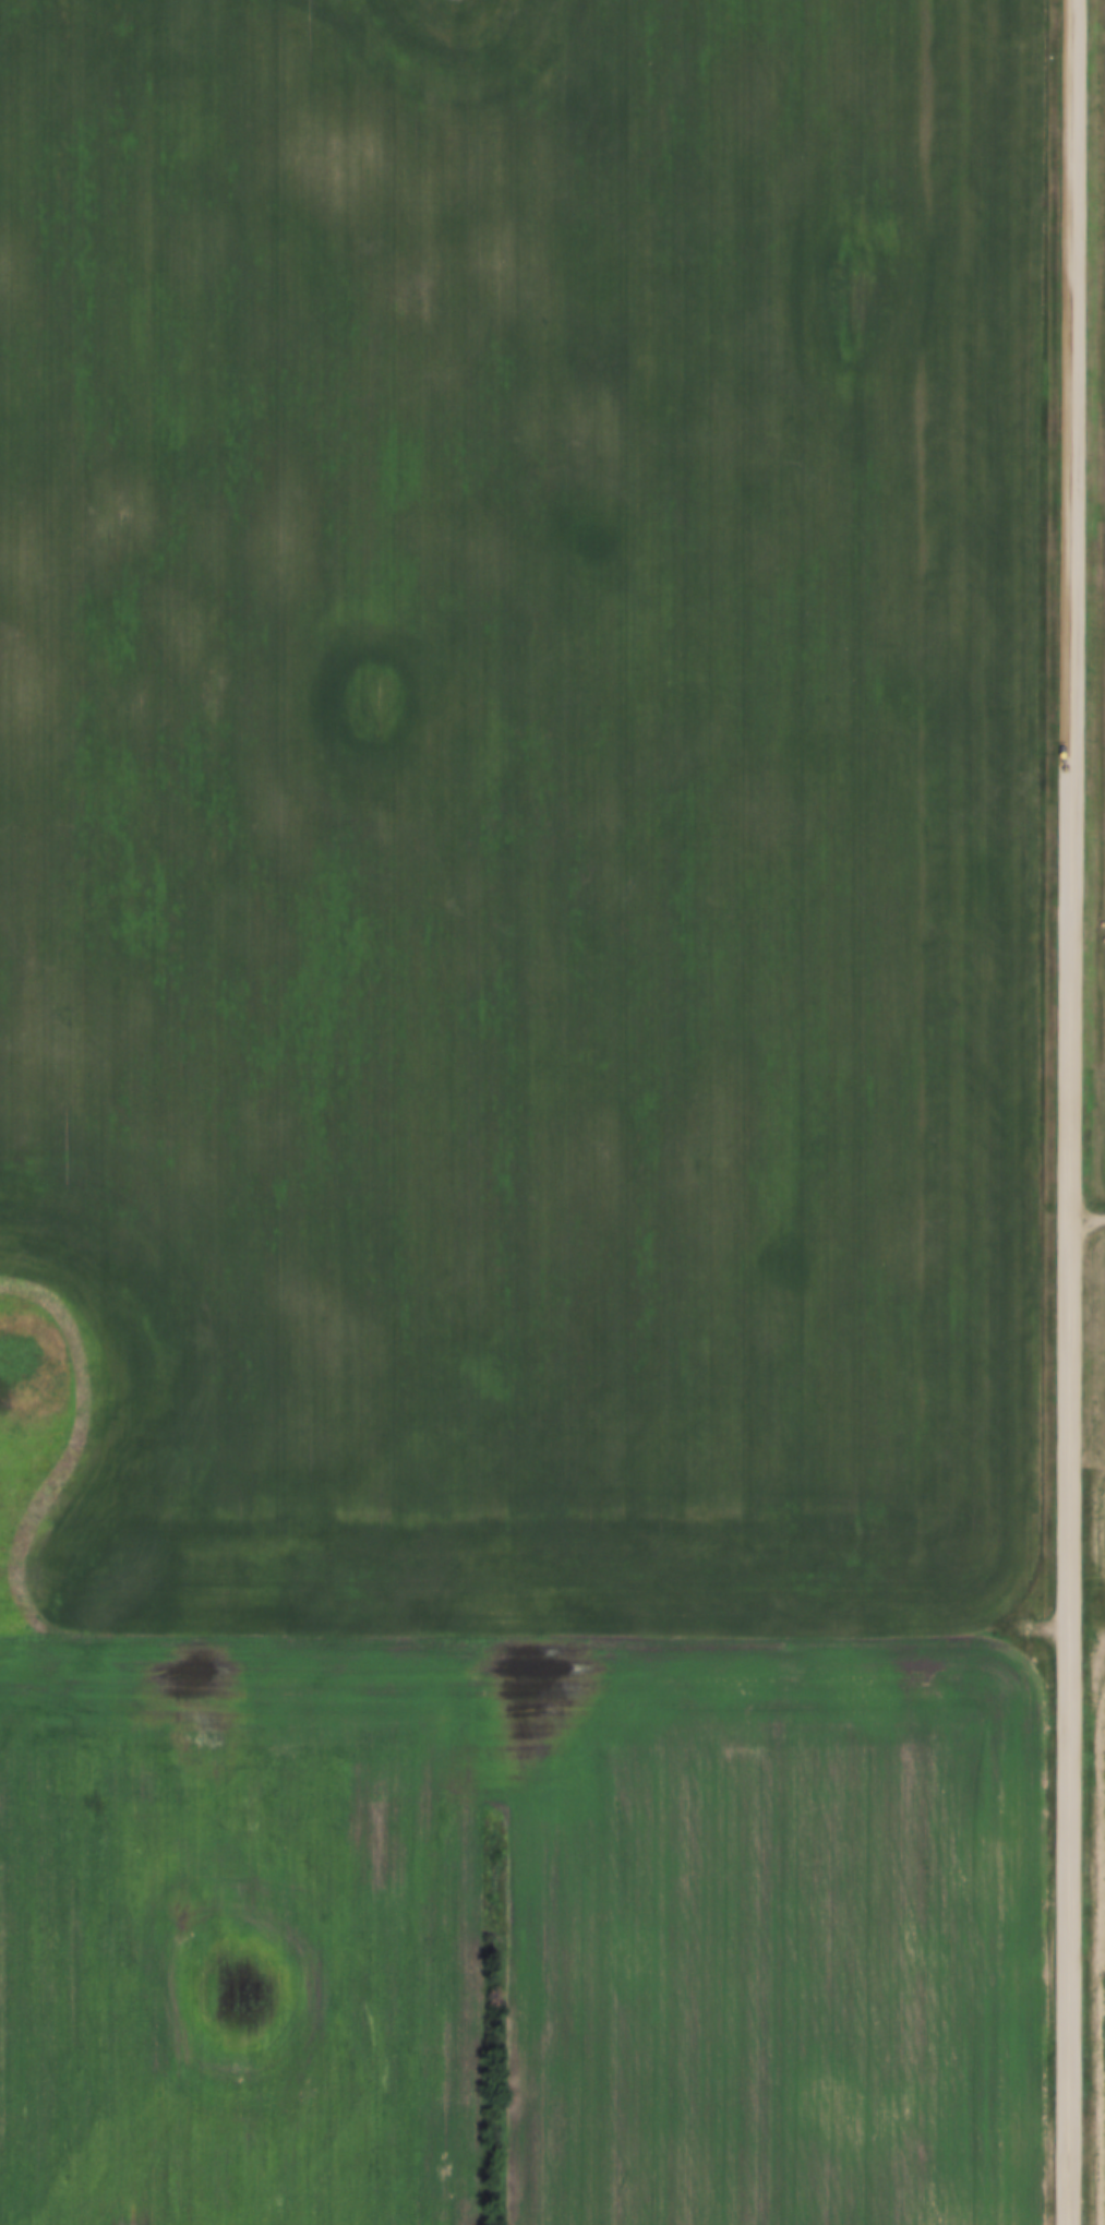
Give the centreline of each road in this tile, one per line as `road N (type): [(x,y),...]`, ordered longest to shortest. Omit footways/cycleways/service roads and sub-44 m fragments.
road 1 (tertiary): [(1069,2224),(1077,0)]

